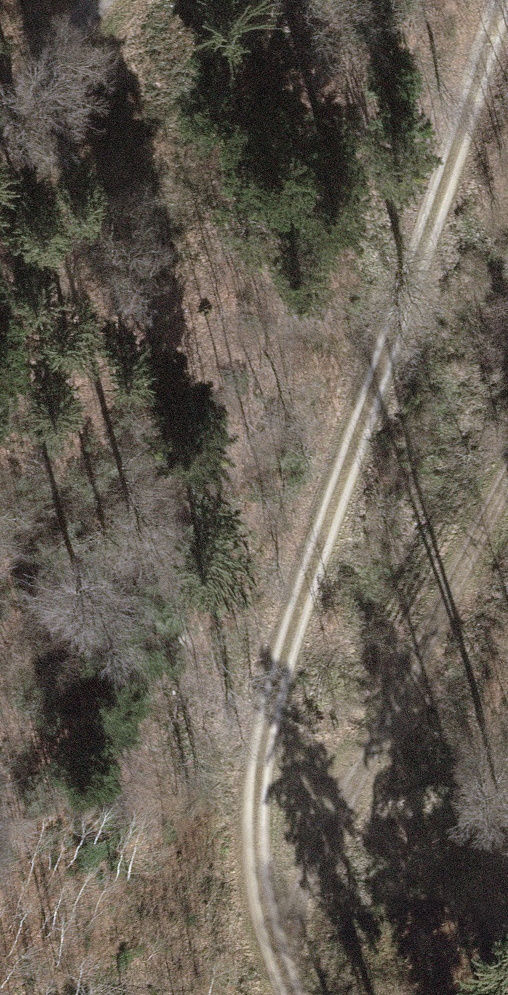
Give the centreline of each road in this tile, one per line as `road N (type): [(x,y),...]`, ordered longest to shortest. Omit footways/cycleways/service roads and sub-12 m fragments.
road 1 (track): [(507,10),(287,642),(253,852),(278,986)]
road 2 (track): [(507,505),(390,719),(278,986)]
road 3 (track): [(0,130),(102,0)]

